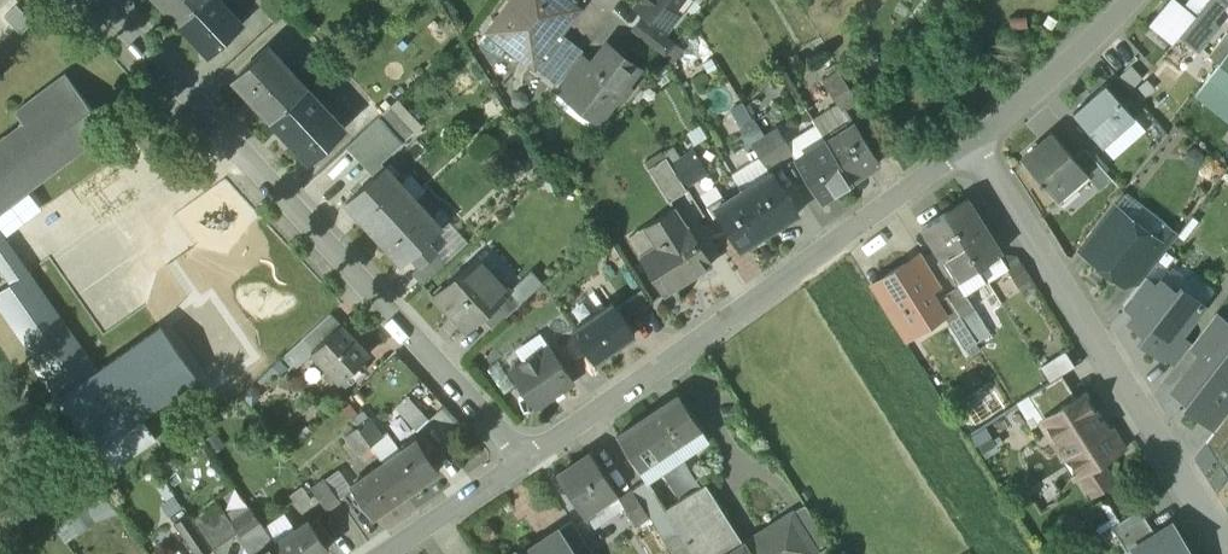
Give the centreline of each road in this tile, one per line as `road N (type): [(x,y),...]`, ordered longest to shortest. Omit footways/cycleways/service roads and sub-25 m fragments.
road 1 (residential): [(531,463),(91,0)]
road 2 (residential): [(979,141),(531,463)]
road 3 (residential): [(1227,549),(979,141)]
road 4 (residential): [(1130,0),(1070,70),(979,141)]
road 5 (residential): [(531,463),(397,553)]

